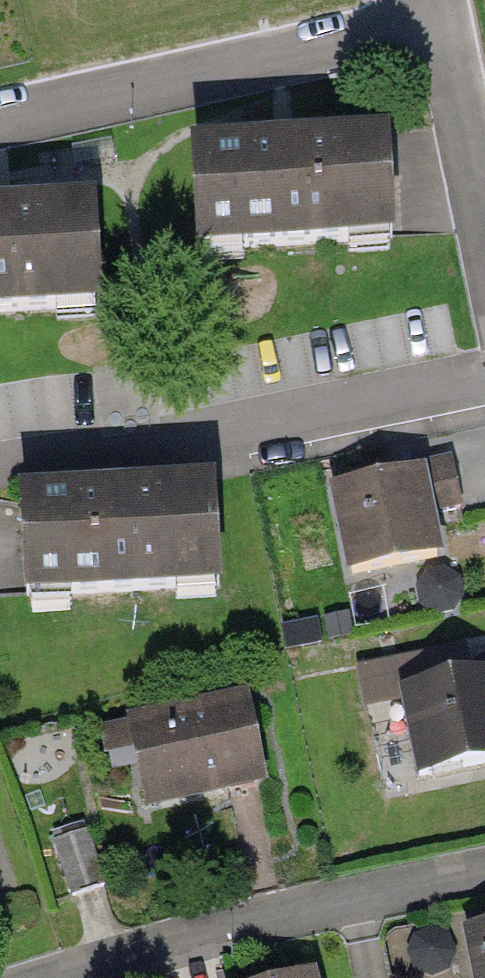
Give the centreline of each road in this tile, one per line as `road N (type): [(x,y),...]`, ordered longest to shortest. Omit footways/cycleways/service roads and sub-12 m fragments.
road 1 (residential): [(0,120),(442,19)]
road 2 (residential): [(484,874),(219,927),(59,977)]
road 3 (residential): [(442,19),(484,234)]

